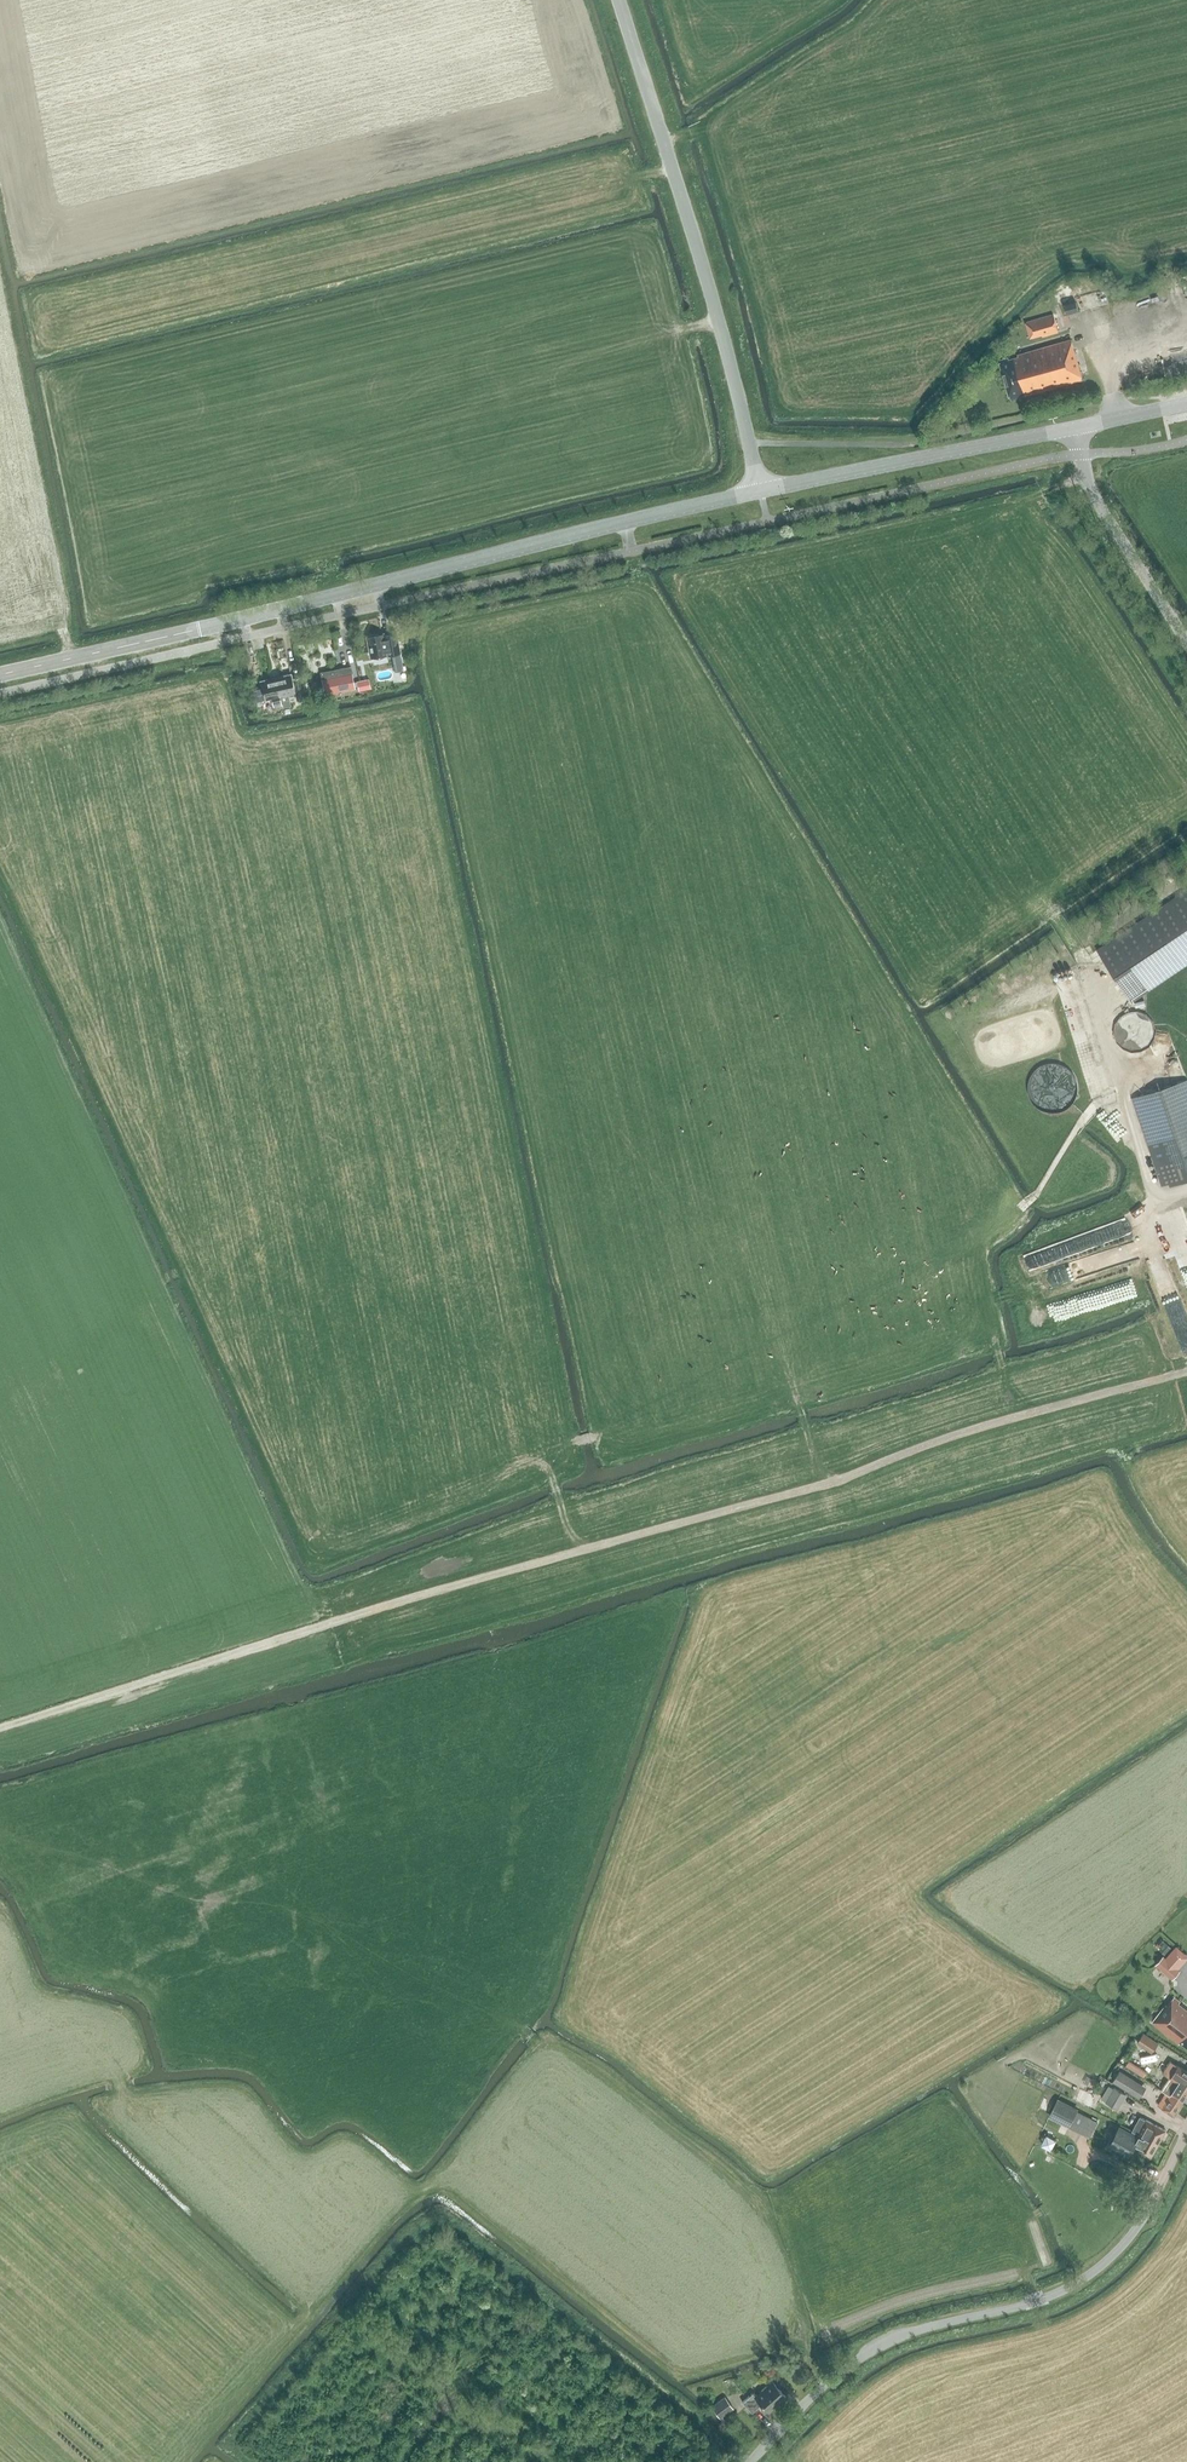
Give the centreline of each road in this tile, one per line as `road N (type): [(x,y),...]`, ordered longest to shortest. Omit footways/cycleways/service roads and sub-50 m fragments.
road 1 (track): [(1186,1372),(946,1438),(813,1488),(400,1601),(0,1728)]
road 2 (secondary): [(0,674),(761,490)]
road 3 (unclassified): [(750,2461),(836,2376),(875,2349),(1057,2294),(1090,2275),(1142,2221),(1186,2132)]
road 4 (tertiary): [(761,490),(620,0)]
road 5 (secondary): [(761,490),(1073,428)]
road 6 (unclassified): [(1186,641),(1089,488),(1073,428)]
road 7 (track): [(1155,1200),(1085,985)]
road 8 (track): [(1121,1098),(1082,1122),(1022,1208)]

